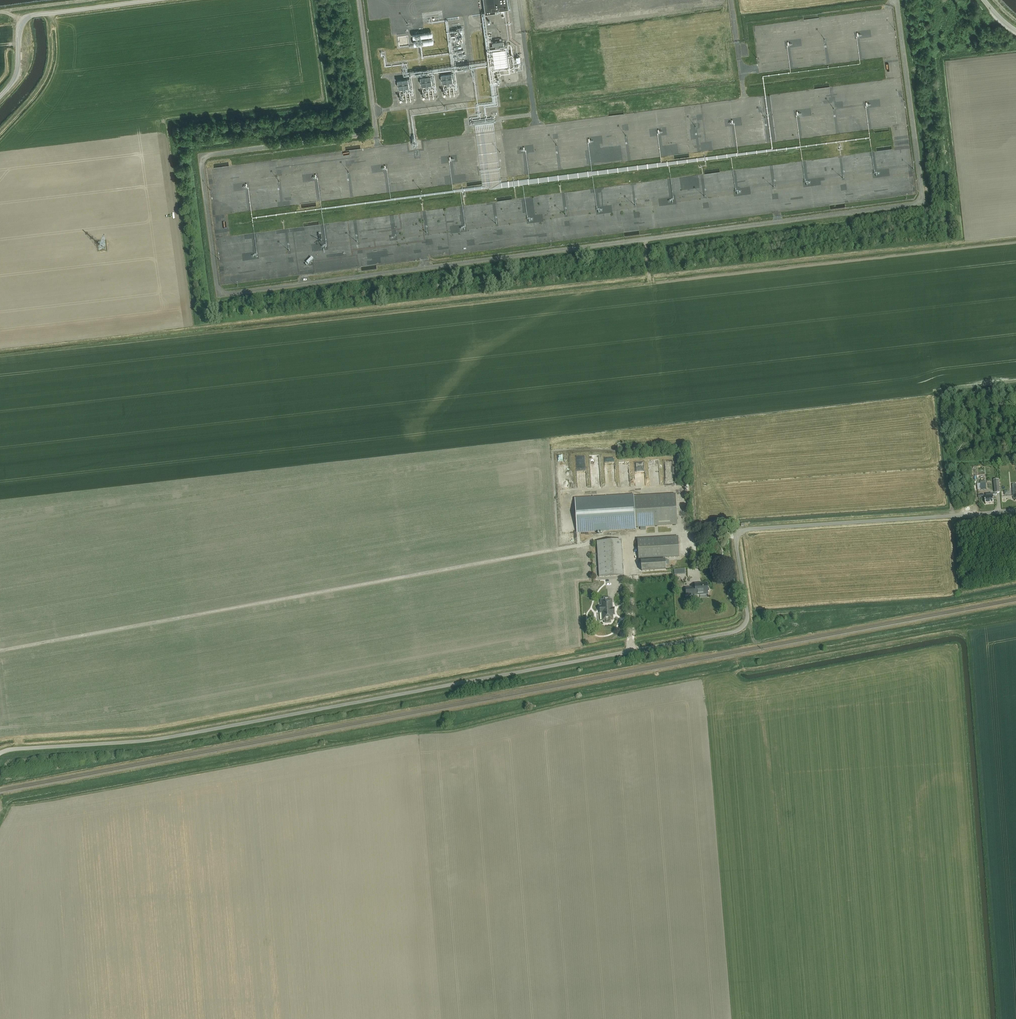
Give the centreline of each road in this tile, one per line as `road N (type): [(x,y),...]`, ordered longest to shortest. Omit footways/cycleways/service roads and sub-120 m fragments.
road 1 (unclassified): [(0,753),(149,741),(735,632),(746,619),(736,549),(742,531),(1015,512)]
road 2 (unclassified): [(0,96),(17,69),(19,31),(27,19),(161,0)]

